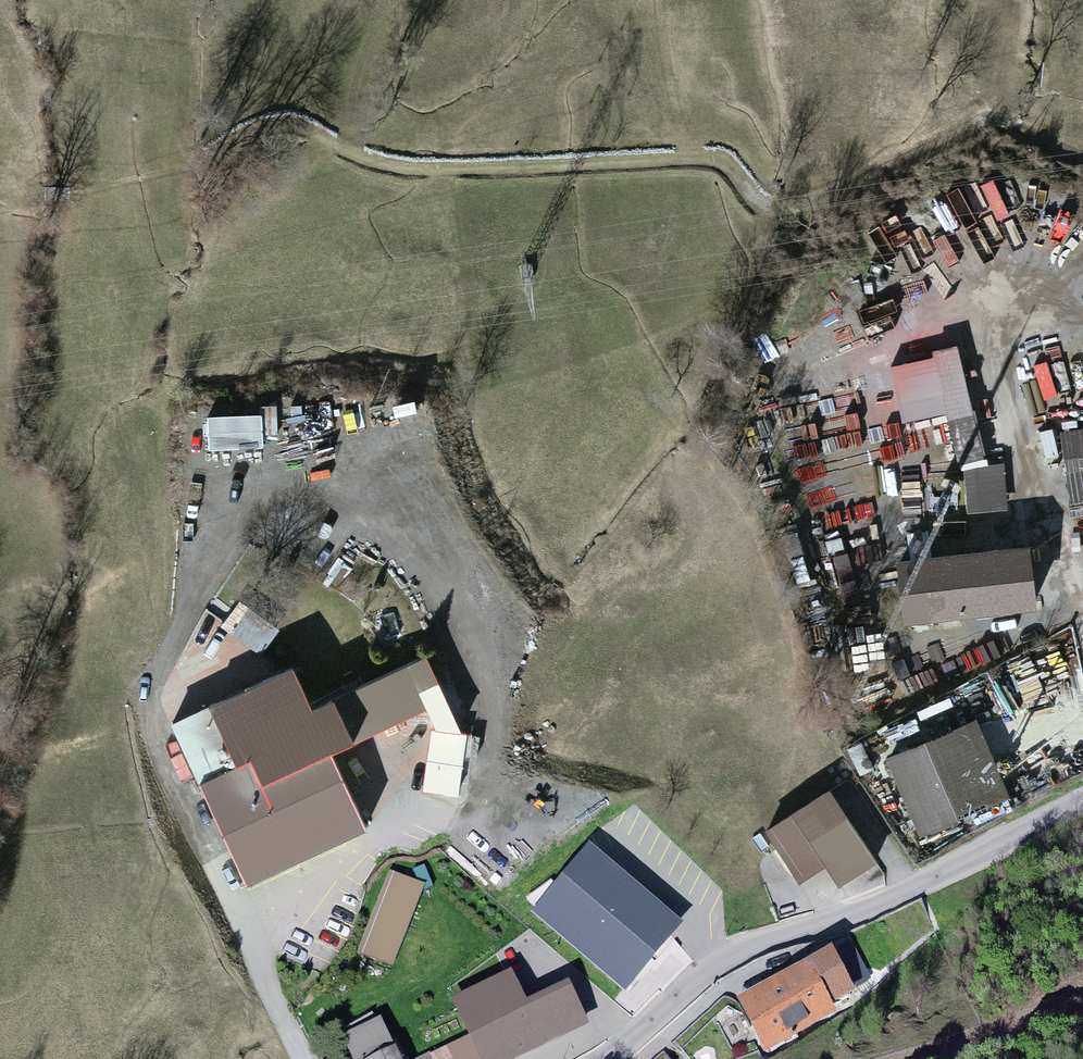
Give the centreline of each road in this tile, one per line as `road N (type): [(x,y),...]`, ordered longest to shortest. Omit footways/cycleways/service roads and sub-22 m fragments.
road 1 (motorway): [(1082,58),(869,104),(684,124),(491,130),(311,119),(0,74)]
road 2 (motorway): [(0,164),(292,208),(471,222),(682,217),(890,196),(1082,158)]
road 3 (track): [(1082,153),(972,126),(763,218),(723,165),(377,169),(320,137)]
road 4 (residential): [(601,1058),(833,910),(1082,804)]

